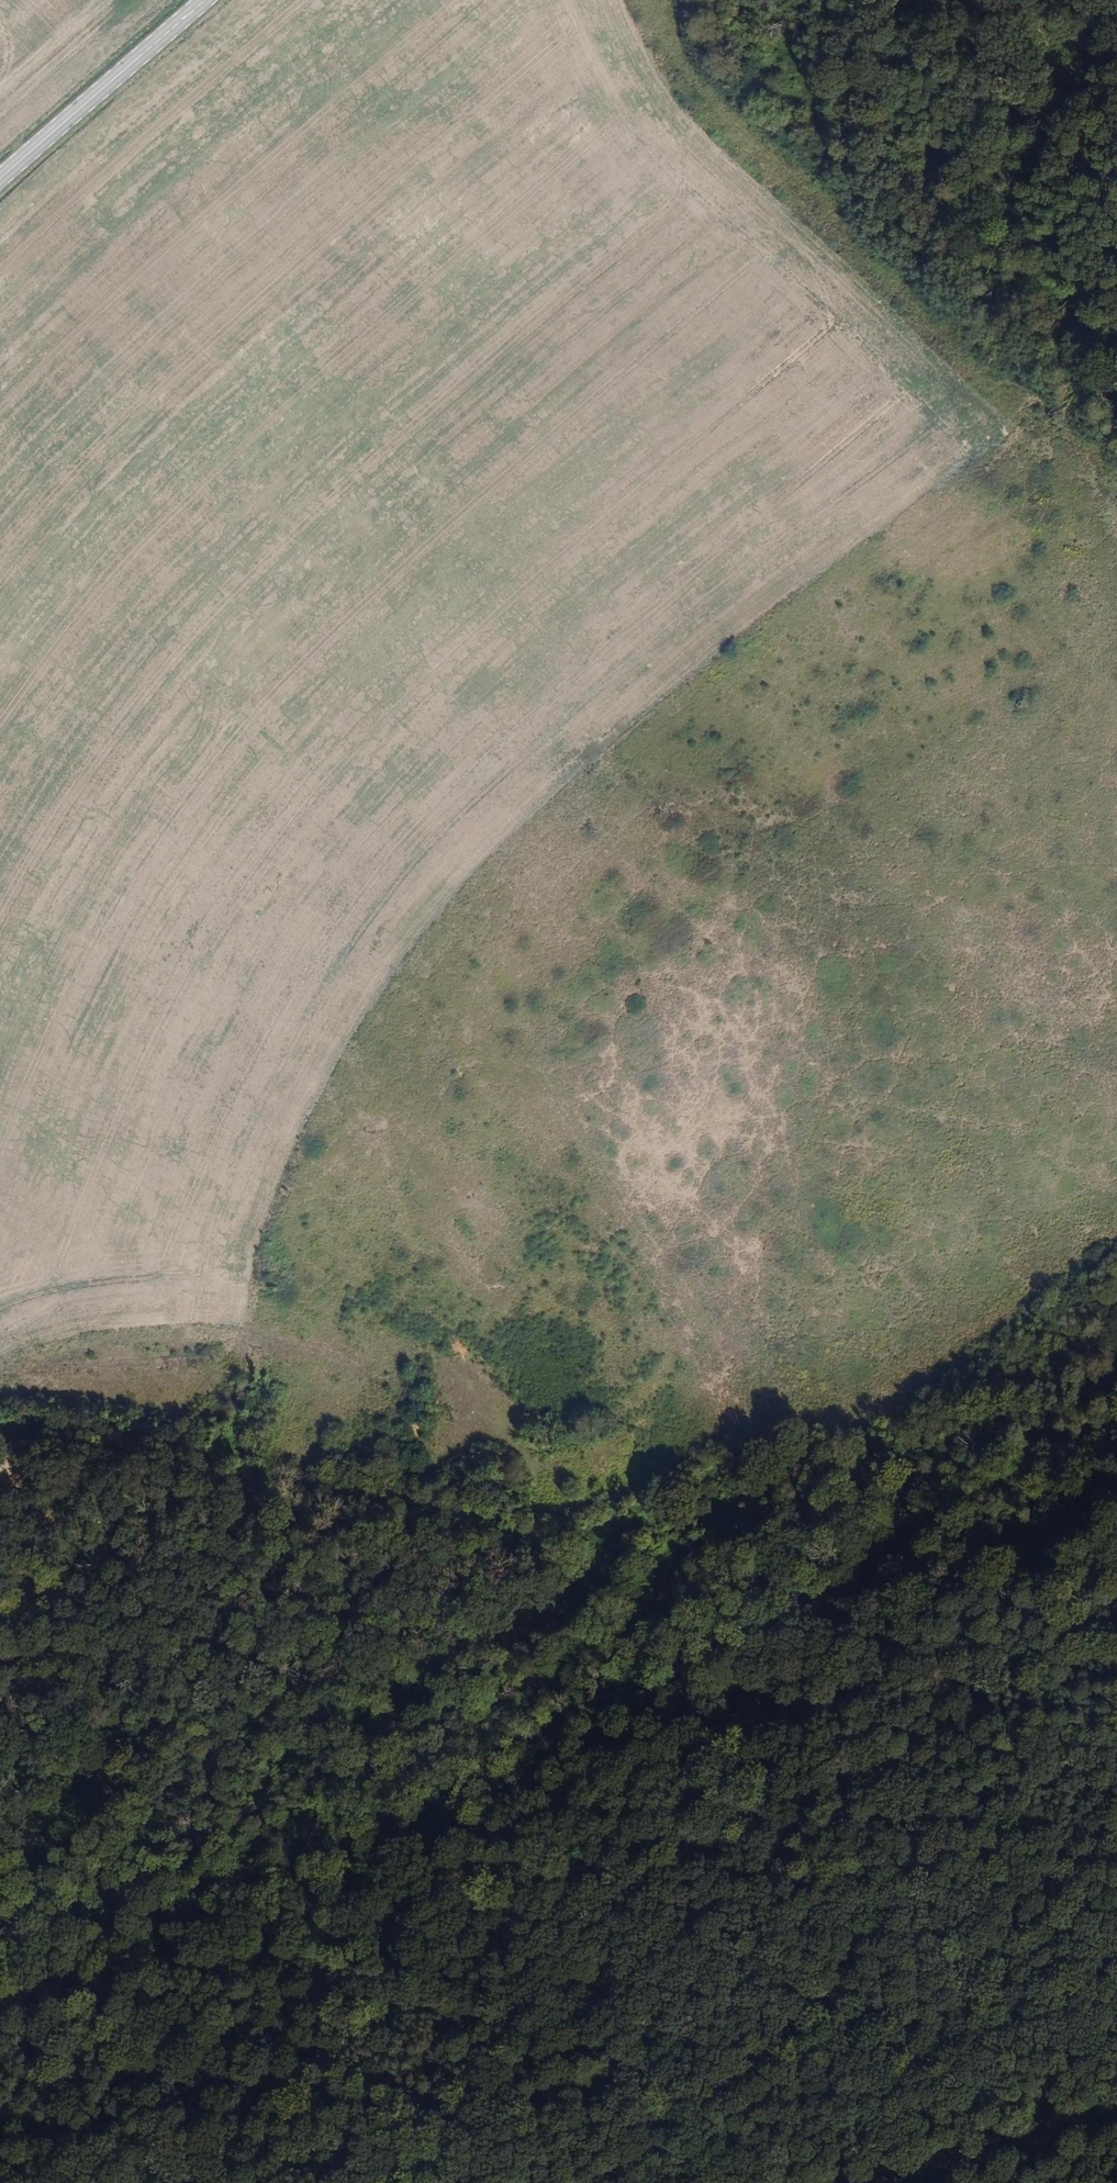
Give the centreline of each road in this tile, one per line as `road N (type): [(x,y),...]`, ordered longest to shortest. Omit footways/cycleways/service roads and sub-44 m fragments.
road 1 (primary): [(203,0),(0,179)]
road 2 (track): [(892,2182),(1116,2121)]

